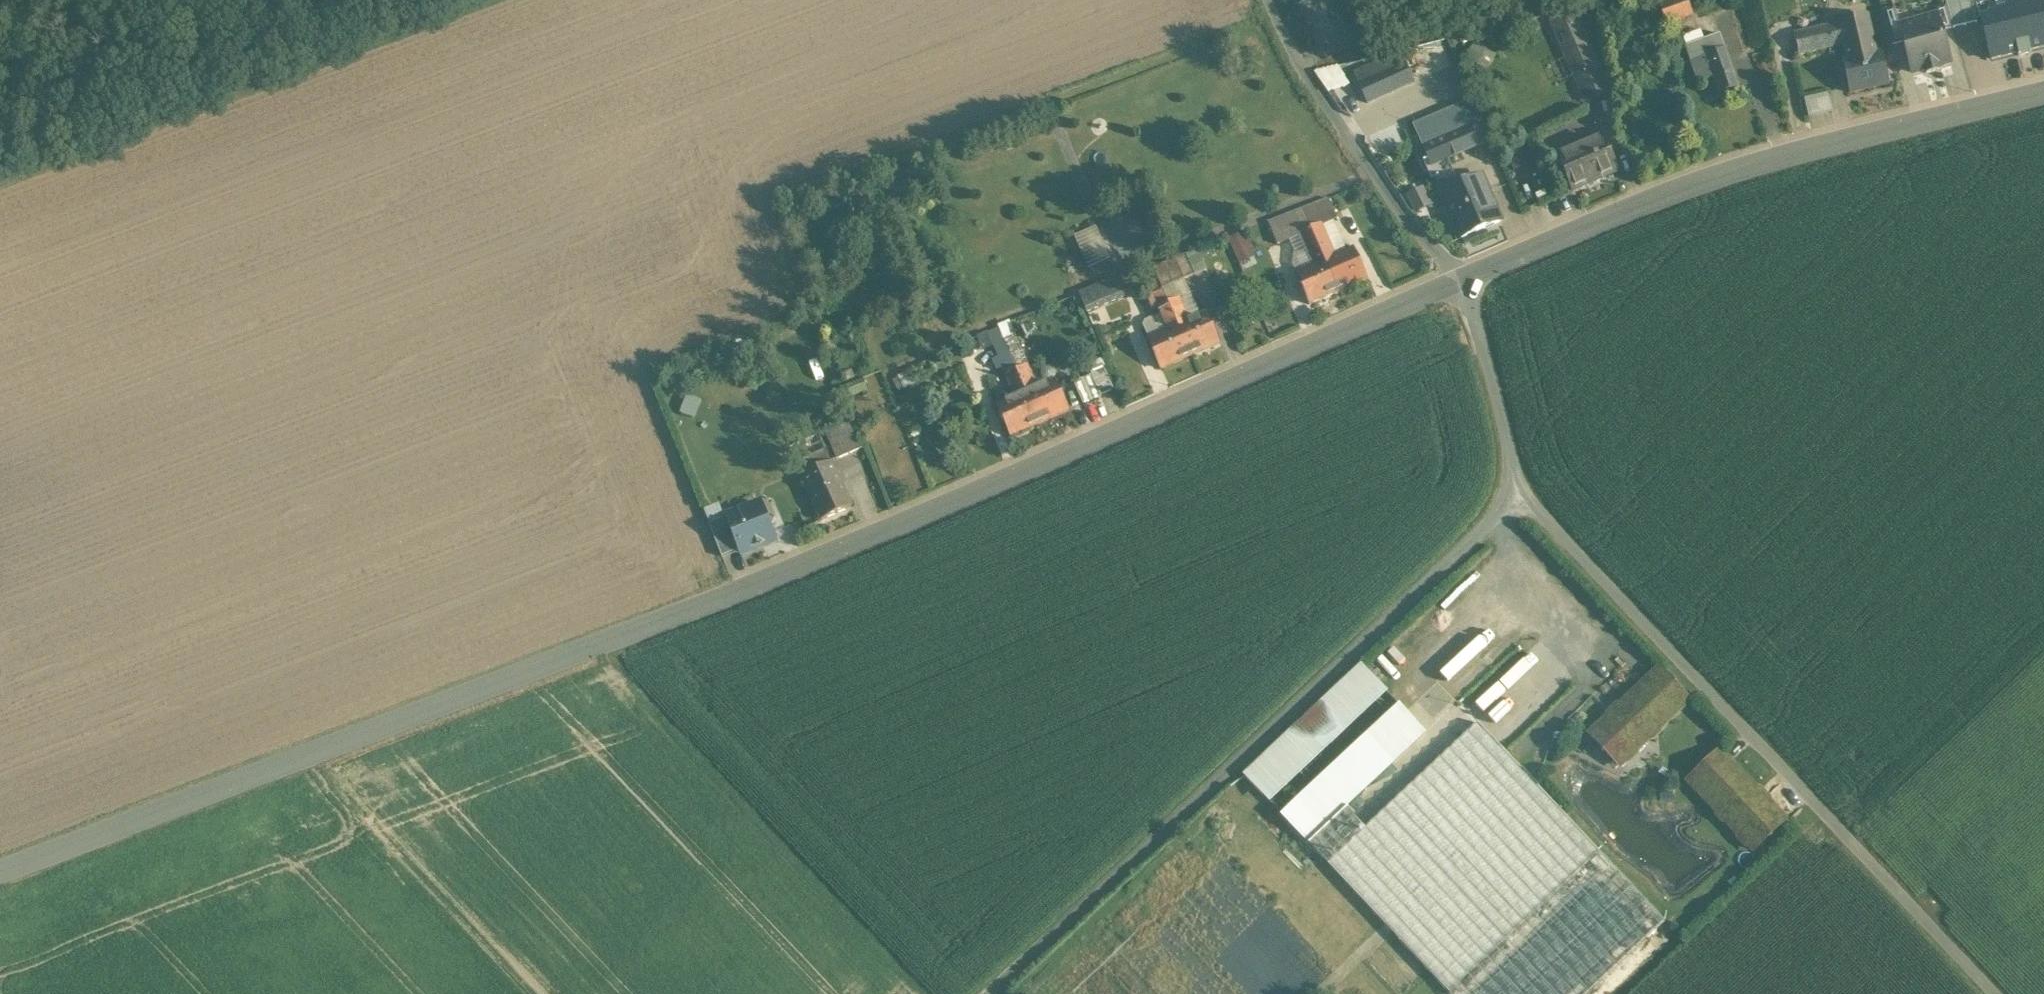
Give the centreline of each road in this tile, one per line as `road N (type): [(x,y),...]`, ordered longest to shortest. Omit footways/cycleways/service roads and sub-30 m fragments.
road 1 (unclassified): [(0,871),(327,751),(1464,281)]
road 2 (unclassified): [(1517,492),(993,993)]
road 3 (unclassified): [(1517,492),(1995,993)]
road 4 (unclassified): [(1464,281),(1691,187),(2043,97)]
road 5 (unclassified): [(1266,0),(1411,225),(1464,281)]
road 6 (unclassified): [(1464,281),(1517,492)]

